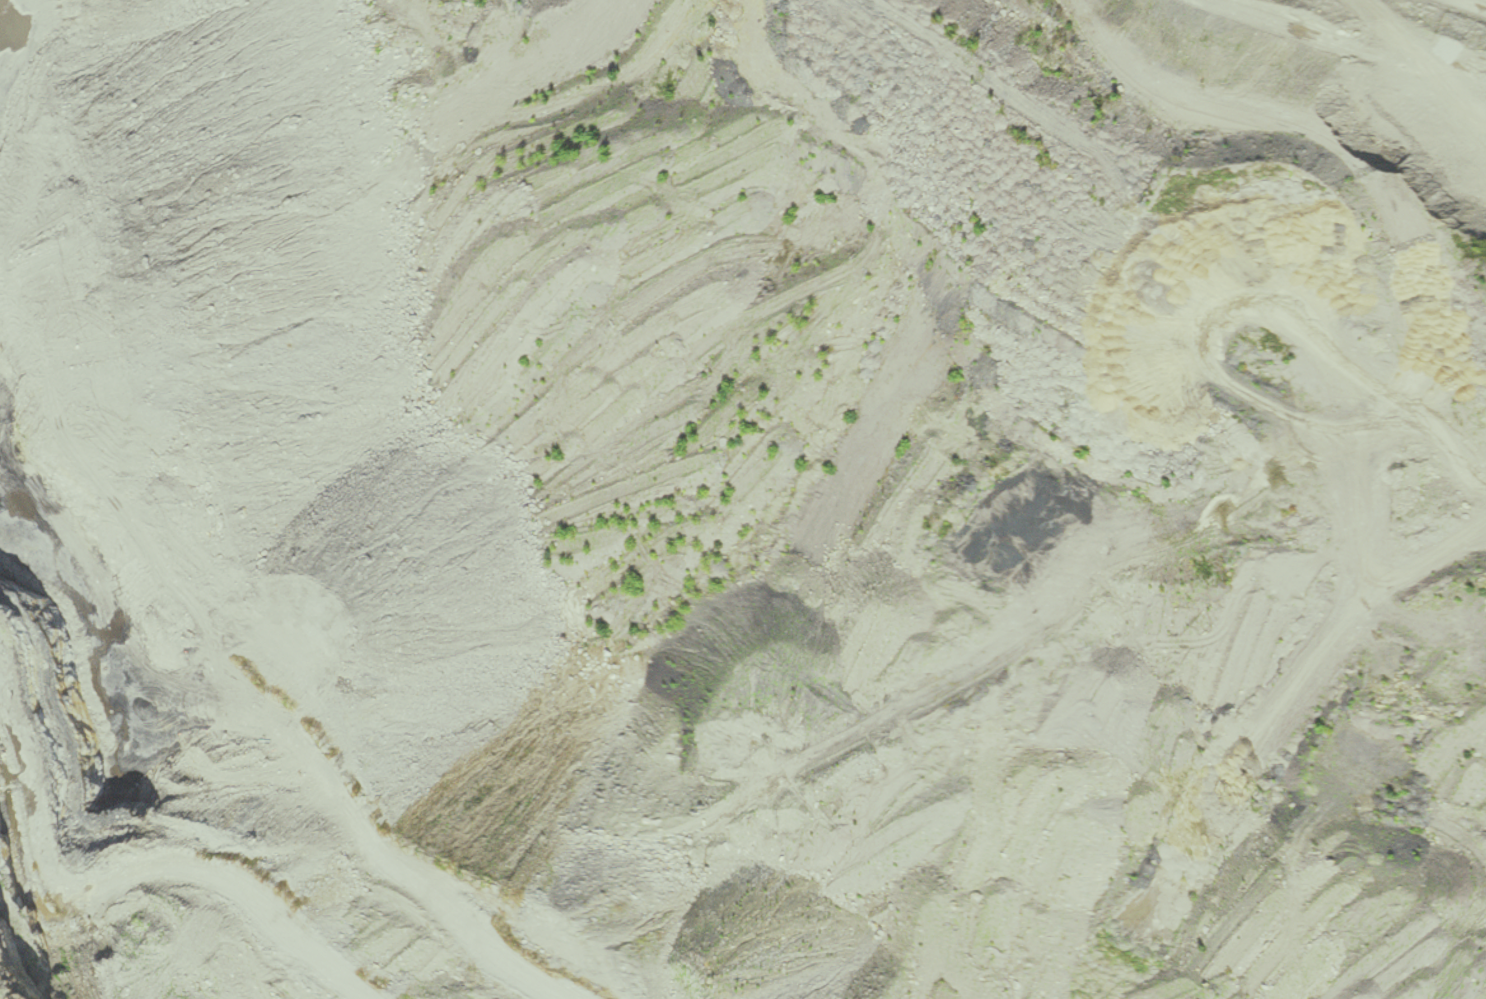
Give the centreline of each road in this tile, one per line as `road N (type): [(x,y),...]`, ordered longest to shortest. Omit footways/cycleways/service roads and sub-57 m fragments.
road 1 (residential): [(1485,91),(1279,16)]

